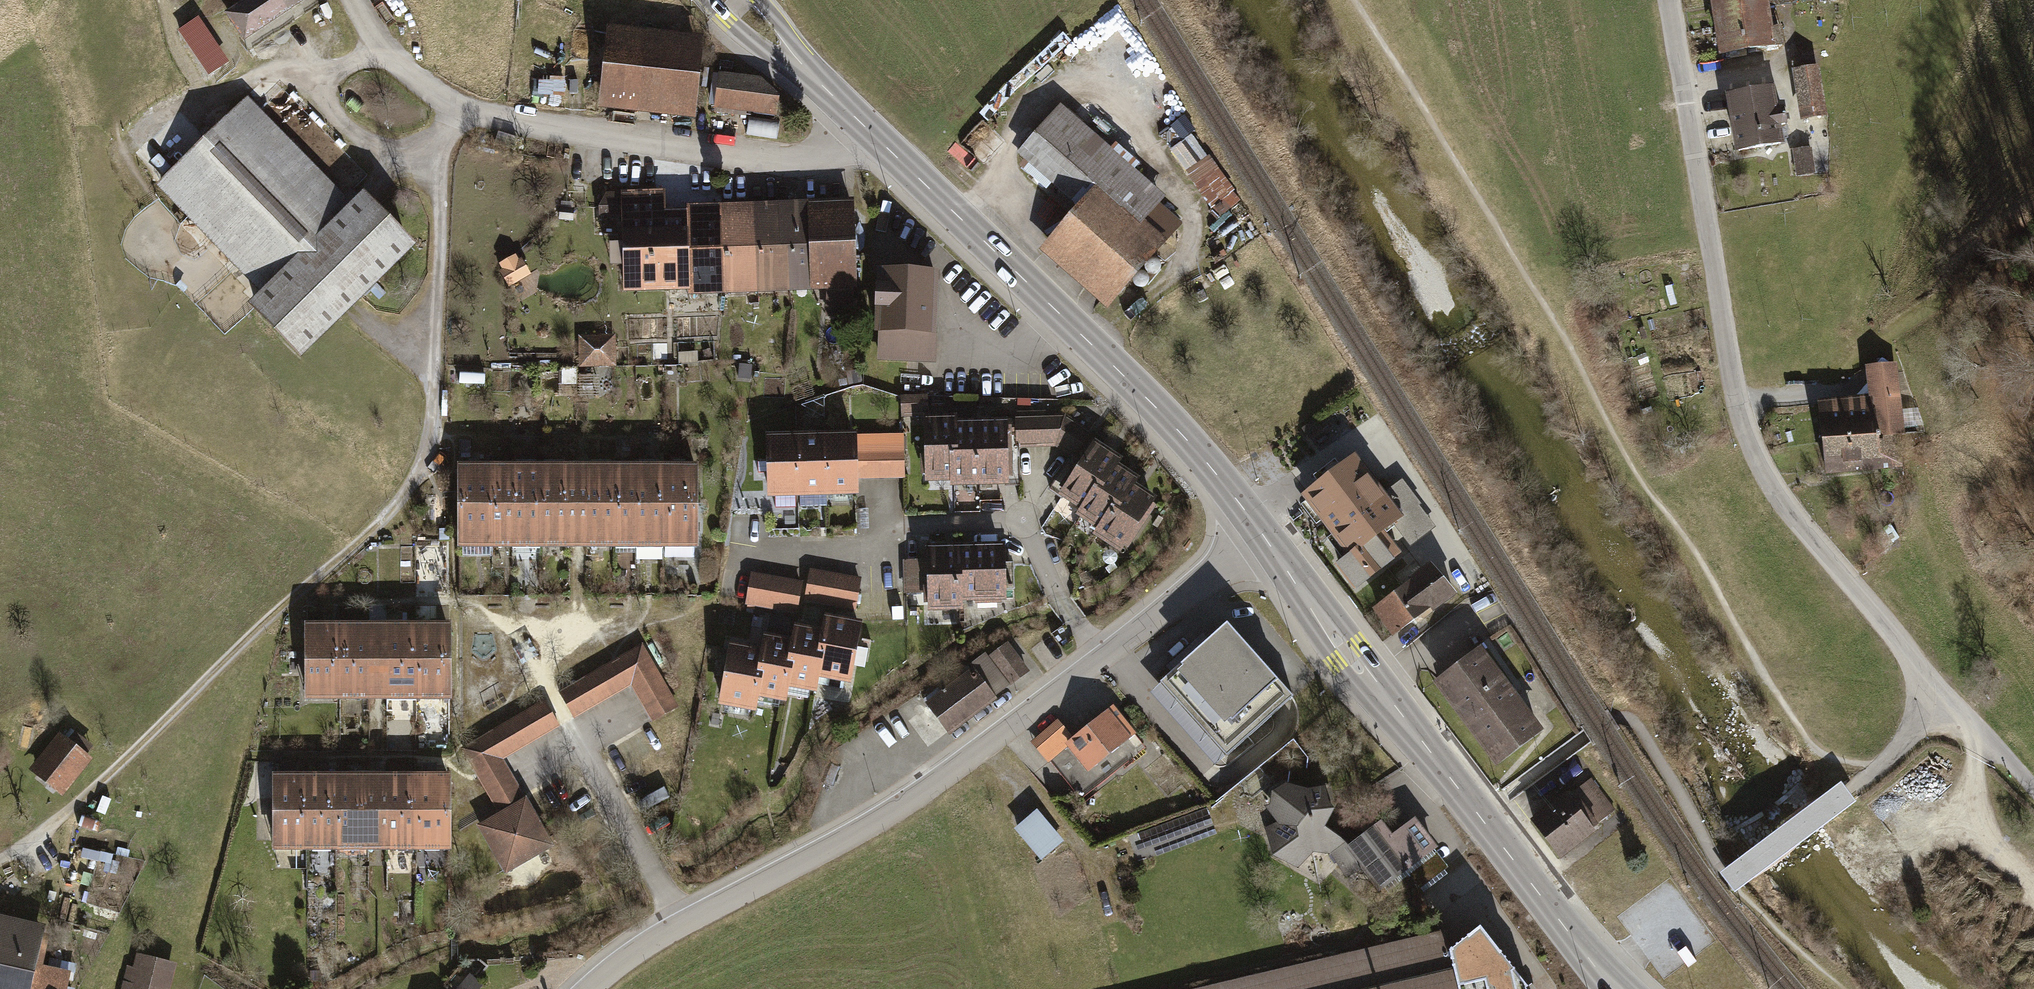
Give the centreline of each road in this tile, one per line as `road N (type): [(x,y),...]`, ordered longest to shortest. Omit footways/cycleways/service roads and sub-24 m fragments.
road 1 (track): [(1353,0),(1565,340),(1640,483),(1700,561),(1792,722),(1833,759),(1878,770)]
road 2 (track): [(0,864),(127,762),(408,493),(430,437),(443,149)]
road 3 (residential): [(1670,0),(1751,446),(1777,498),(1944,701)]
road 4 (primary): [(1262,539),(1175,428),(858,120)]
road 5 (residential): [(858,120),(827,150),(783,163),(462,113),(380,50),(351,0)]
road 6 (primary): [(1617,988),(1262,539)]
road 7 (residential): [(1104,659),(936,781),(819,851),(682,918)]
road 8 (unclassified): [(759,556),(859,557),(905,530),(1024,529),(1061,602),(1104,659)]
road 9 (track): [(1478,815),(1607,723),(1627,719),(1645,735),(1727,883)]
road 10 (residential): [(579,746),(682,918)]
road 11 (residential): [(1262,539),(1104,659)]
road 12 (track): [(1982,740),(1974,832),(1985,863),(2033,899)]
road 13 (primary): [(858,120),(731,0)]
road 14 (residential): [(1843,799),(1944,701)]
road 15 (track): [(1944,701),(2033,795)]
road 16 (residential): [(682,918),(584,988)]

